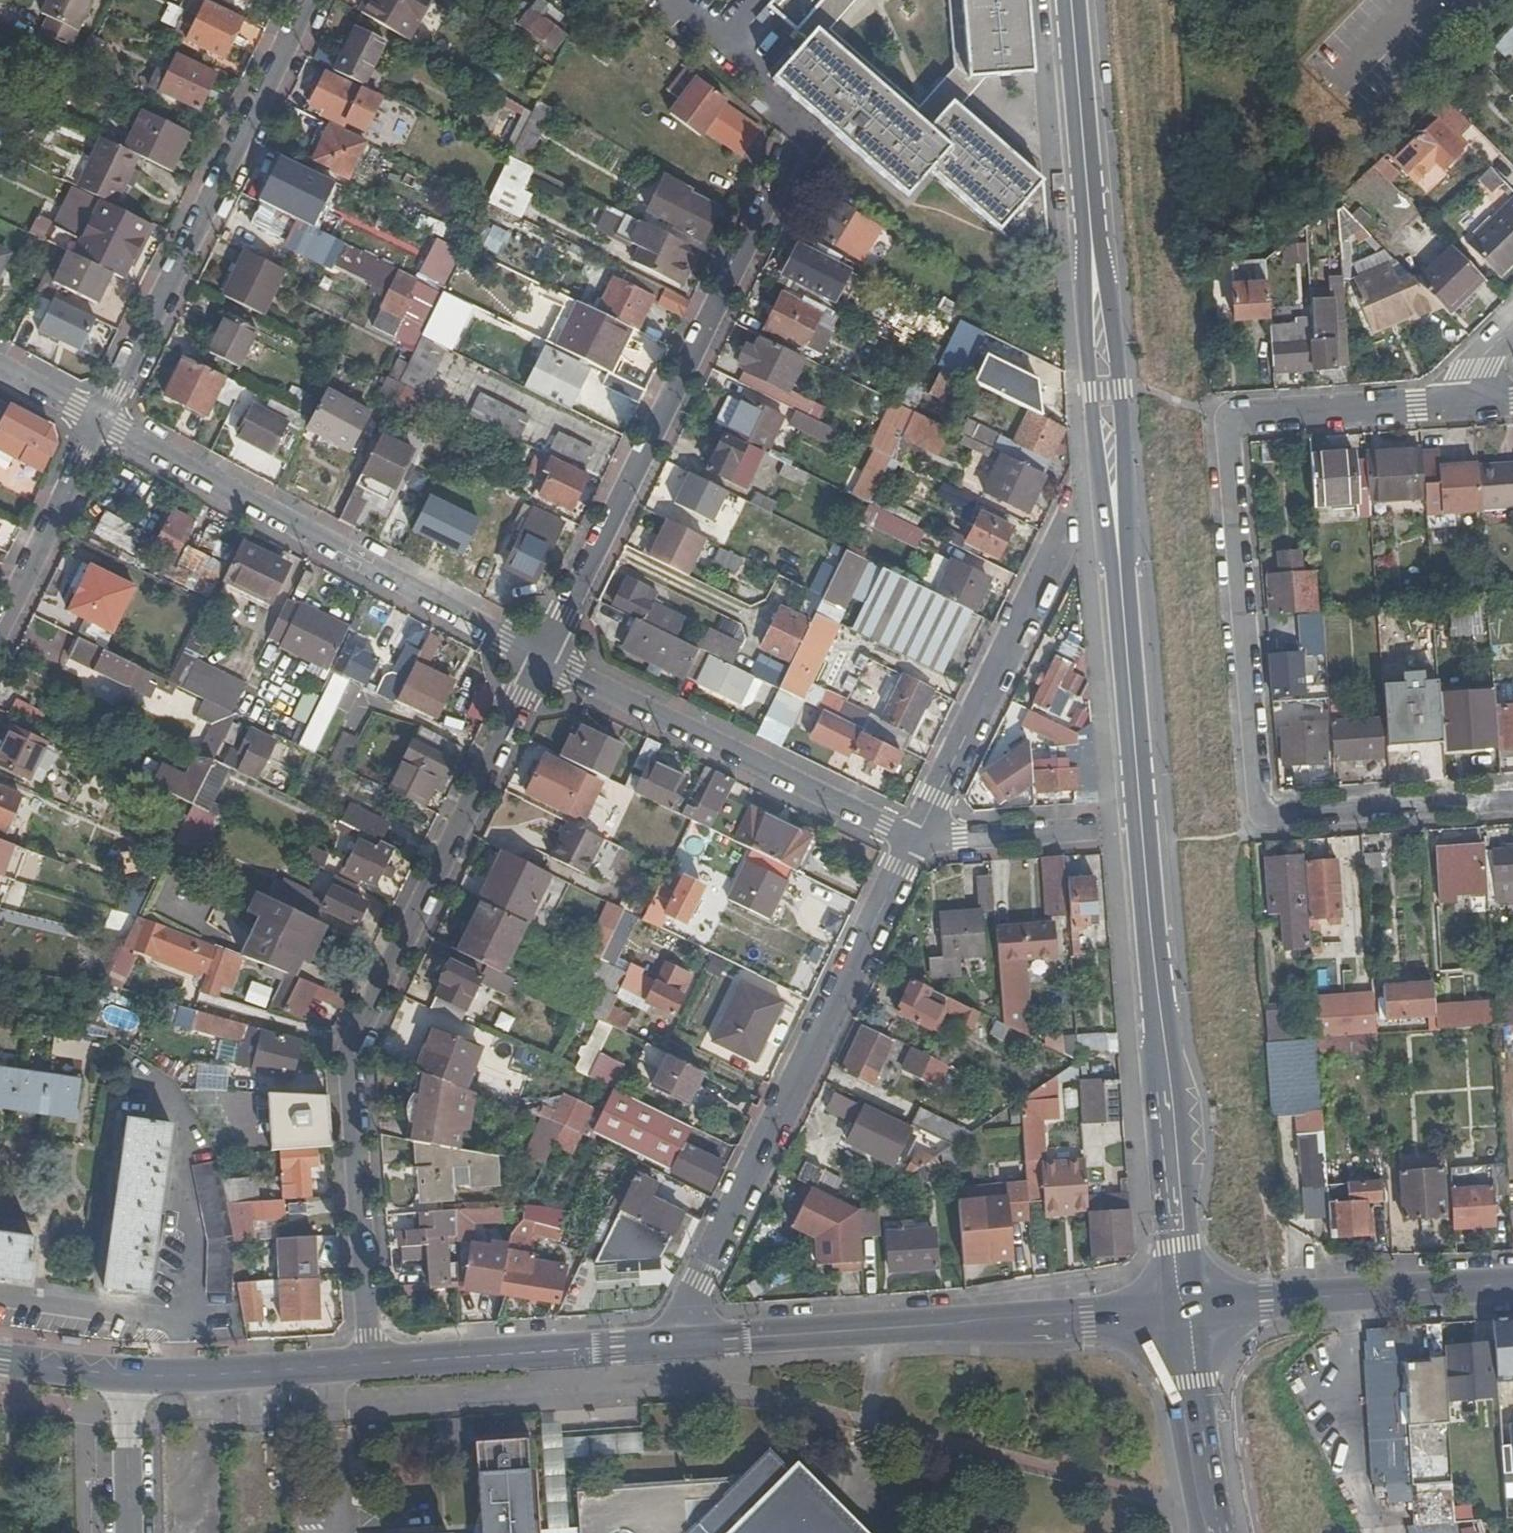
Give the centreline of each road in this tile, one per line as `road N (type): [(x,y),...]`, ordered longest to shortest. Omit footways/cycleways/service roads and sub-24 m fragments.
road 1 (residential): [(1472,403),(1232,423),(1260,806),(1275,820),(1512,801)]
road 2 (residential): [(372,1364),(352,1076),(367,1017),(541,659)]
road 3 (residential): [(795,145),(541,659)]
road 4 (residential): [(917,839),(671,1340)]
road 5 (primary): [(1071,0),(1118,545)]
road 6 (secondary): [(671,1340),(1185,1310)]
road 7 (residential): [(541,659),(101,420)]
road 8 (primary): [(1142,833),(1185,1310)]
road 9 (residential): [(101,420),(309,0)]
road 10 (residential): [(917,839),(541,659)]
road 11 (residential): [(1118,545),(1067,546),(917,839)]
road 12 (secondary): [(1185,1310),(1512,1285)]
road 13 (secondary): [(372,1364),(671,1340)]
road 14 (primary): [(1118,545),(1142,833)]
road 15 (secondary): [(133,1374),(372,1364)]
road 16 (residential): [(0,627),(101,420)]
road 17 (residential): [(1142,833),(917,839)]
road 18 (primary): [(1185,1310),(1210,1532)]
road 19 (residential): [(133,1374),(132,1532)]
road 20 (secondary): [(0,1360),(133,1374)]

